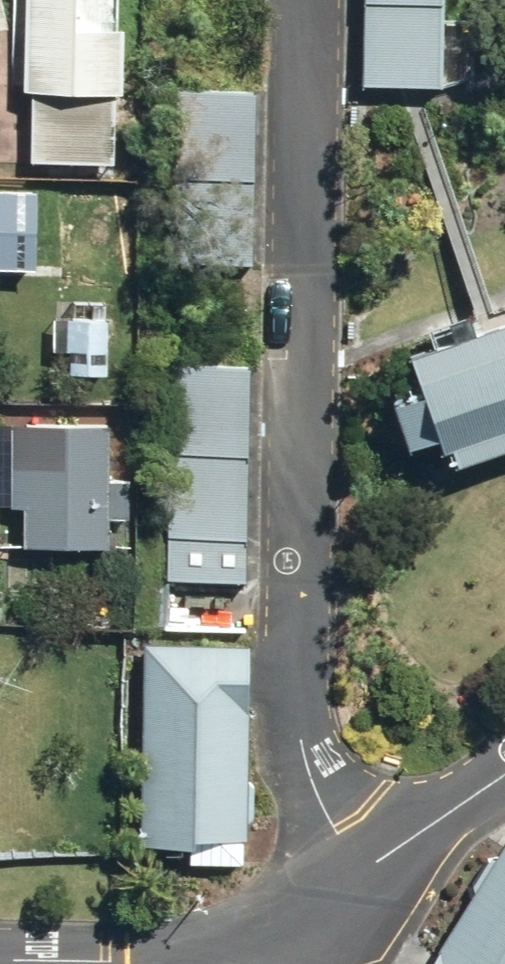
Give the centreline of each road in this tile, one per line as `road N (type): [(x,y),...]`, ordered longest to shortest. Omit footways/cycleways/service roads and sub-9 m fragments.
road 1 (residential): [(310,0),(298,706),(311,782),(367,881)]
road 2 (residential): [(0,961),(114,962),(294,932)]
road 3 (residential): [(367,881),(504,783)]

